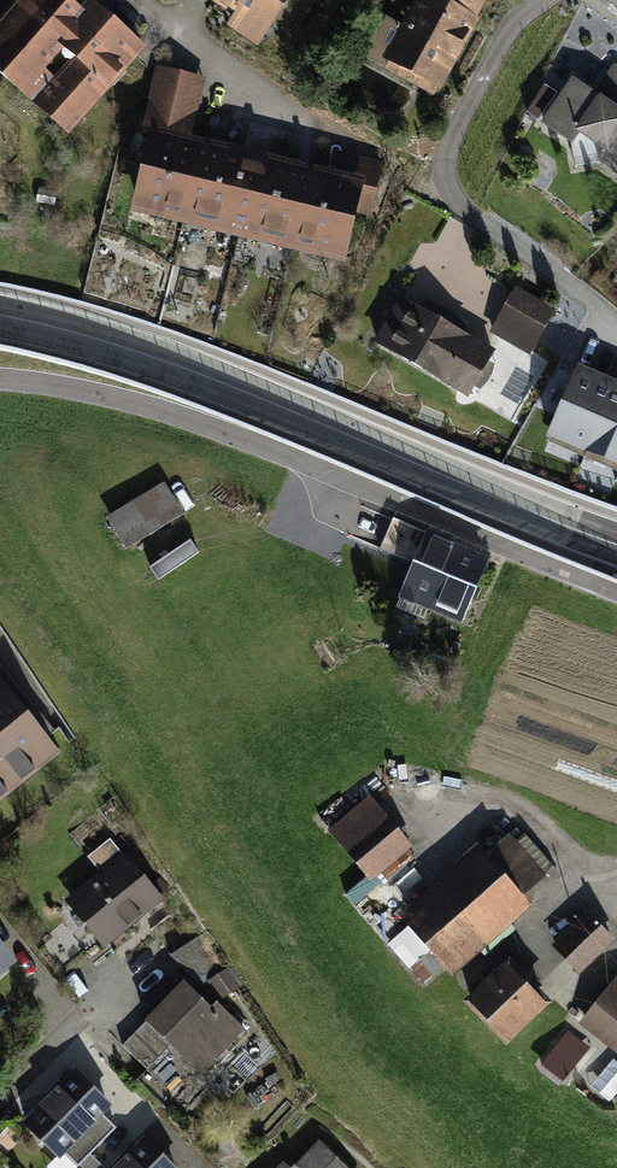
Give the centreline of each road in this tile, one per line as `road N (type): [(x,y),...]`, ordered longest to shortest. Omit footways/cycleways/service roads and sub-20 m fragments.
road 1 (secondary): [(616,542),(167,360),(0,314)]

